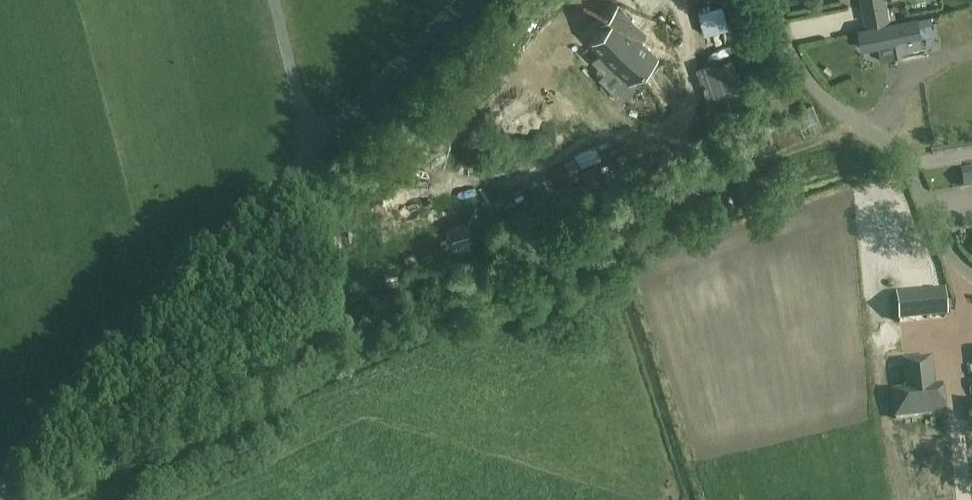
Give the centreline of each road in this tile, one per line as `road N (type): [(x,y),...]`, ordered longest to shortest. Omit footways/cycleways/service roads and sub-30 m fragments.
road 1 (track): [(15,469),(56,469),(96,455),(748,167),(861,125)]
road 2 (tertiary): [(6,499),(15,469),(35,442),(468,0)]
road 3 (unclassified): [(971,276),(940,235),(902,158),(826,99),(798,65),(775,0)]

